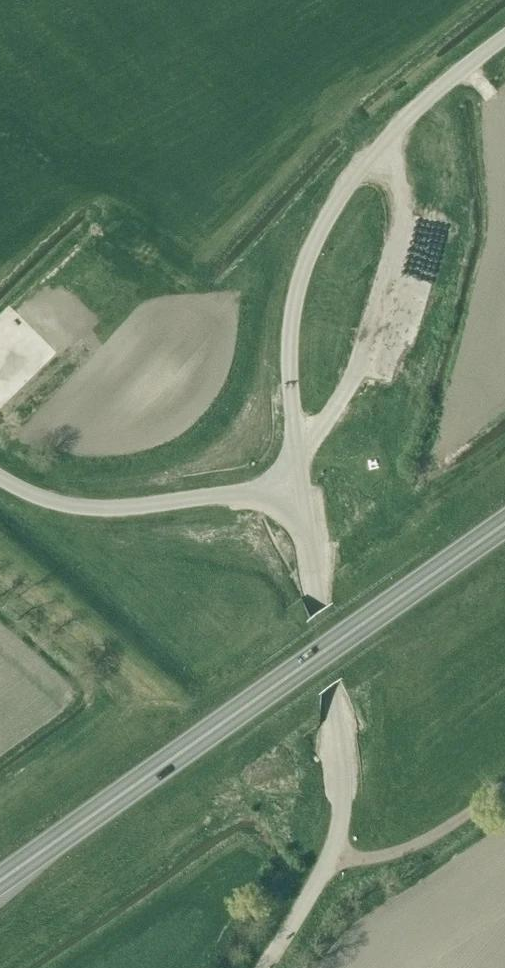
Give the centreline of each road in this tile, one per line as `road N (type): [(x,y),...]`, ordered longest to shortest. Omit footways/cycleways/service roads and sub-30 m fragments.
road 1 (trunk): [(0,879),(504,519)]
road 2 (unclassified): [(297,483),(292,308),(322,216),(382,142),(504,41)]
road 3 (unclassified): [(265,967),(310,902),(332,853),(339,768),(297,483)]
road 4 (unclassified): [(297,483),(92,506),(42,499),(0,478)]
road 5 (track): [(332,853),(357,859),(397,852),(504,785)]

